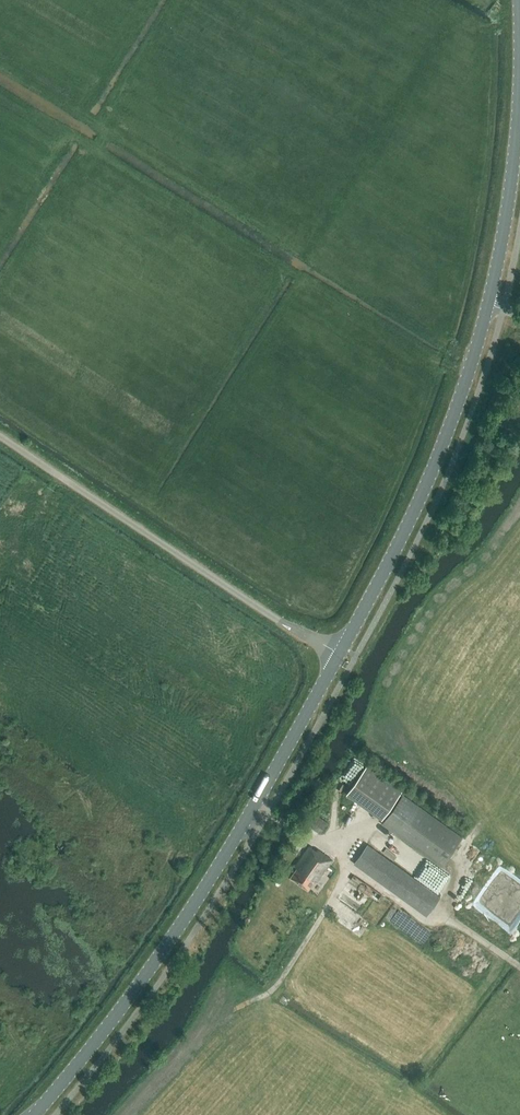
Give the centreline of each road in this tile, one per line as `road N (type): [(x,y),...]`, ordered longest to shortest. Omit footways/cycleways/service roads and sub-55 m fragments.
road 1 (tertiary): [(341,652),(416,518),(491,298),(516,131),(517,0)]
road 2 (tertiary): [(35,1114),(211,880),(341,652)]
road 3 (unclassified): [(341,652),(278,620),(0,435)]

